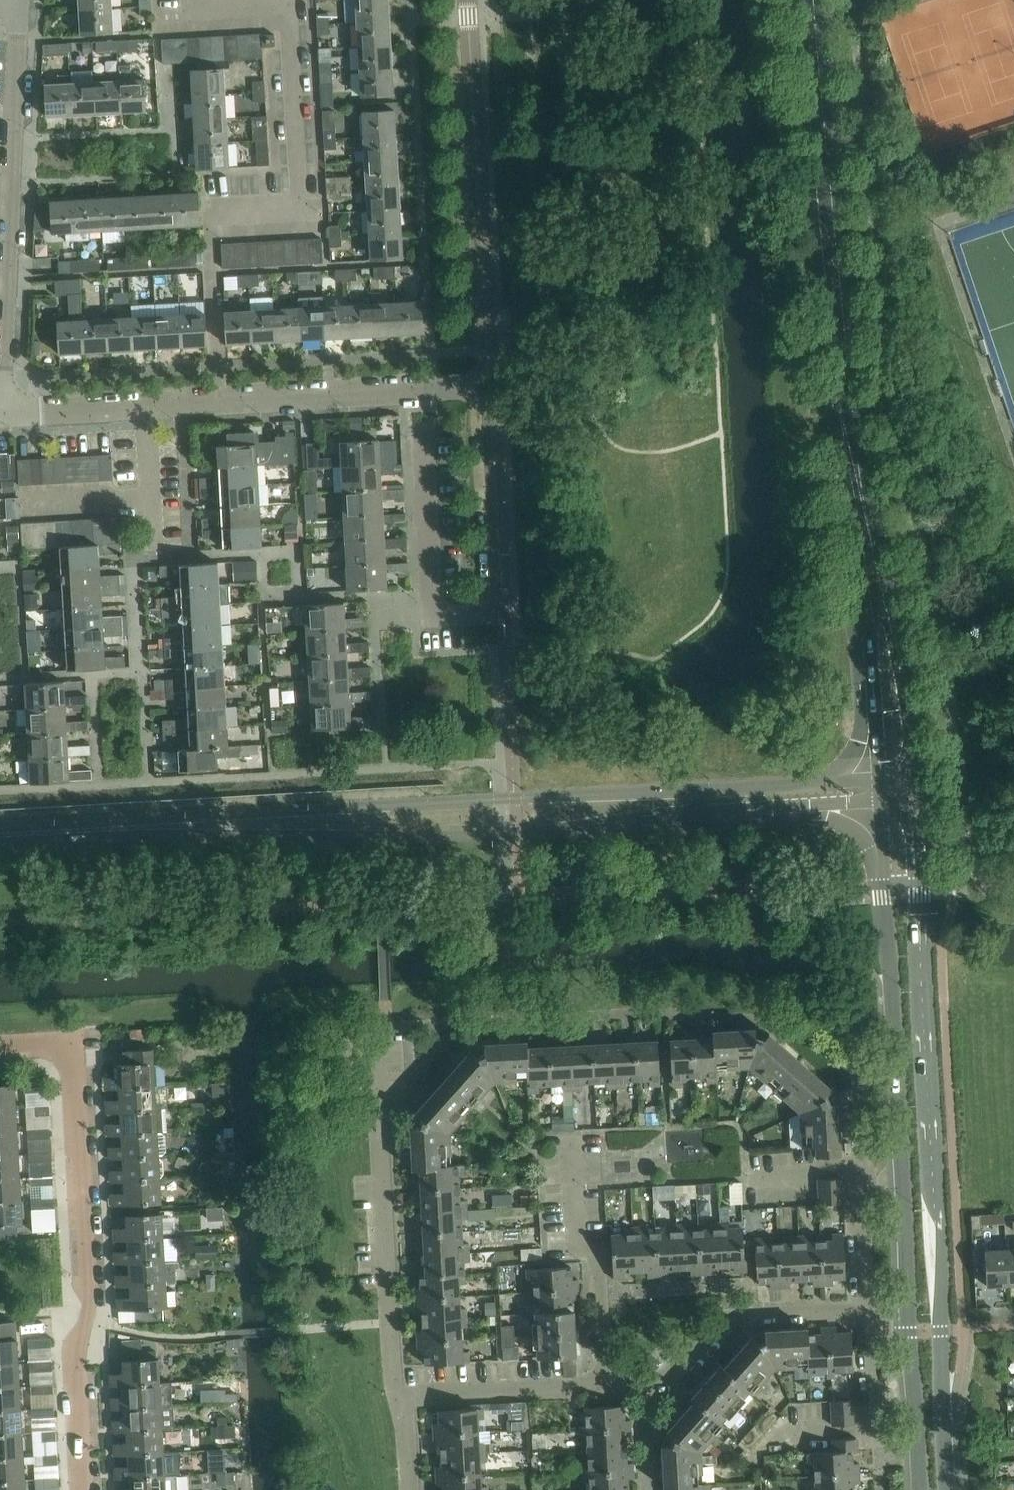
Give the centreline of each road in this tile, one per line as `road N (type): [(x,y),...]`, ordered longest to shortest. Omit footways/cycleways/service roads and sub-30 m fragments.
road 1 (secondary): [(0,842),(518,815),(875,786)]
road 2 (secondary): [(802,0),(875,786)]
road 3 (secondary): [(912,767),(903,669),(870,522),(821,0)]
road 4 (tertiary): [(946,1489),(912,805)]
road 5 (tertiary): [(875,786),(909,1324)]
road 6 (residential): [(0,1048),(75,1045),(87,1489)]
road 7 (unclassified): [(3,414),(22,0)]
road 8 (residential): [(213,214),(302,209),(292,2),(195,8),(195,0)]
road 9 (residential): [(490,384),(468,0)]
road 10 (residential): [(409,1398),(395,1370),(374,1036)]
road 11 (residential): [(147,406),(490,384)]
road 12 (residential): [(604,1386),(664,1382),(726,1318),(860,1310)]
road 13 (residential): [(572,1142),(578,1243),(596,1256),(604,1386)]
road 14 (residential): [(743,1179),(855,1170),(860,1310)]
road 15 (residential): [(504,612),(490,384)]
road 16 (residential): [(860,1310),(872,1332),(877,1430),(775,1433)]
road 17 (residential): [(409,1398),(604,1386)]
road 18 (tertiary): [(909,1324),(919,1489)]
road 19 (residential): [(3,414),(147,406)]
road 20 (residential): [(147,406),(154,539)]

